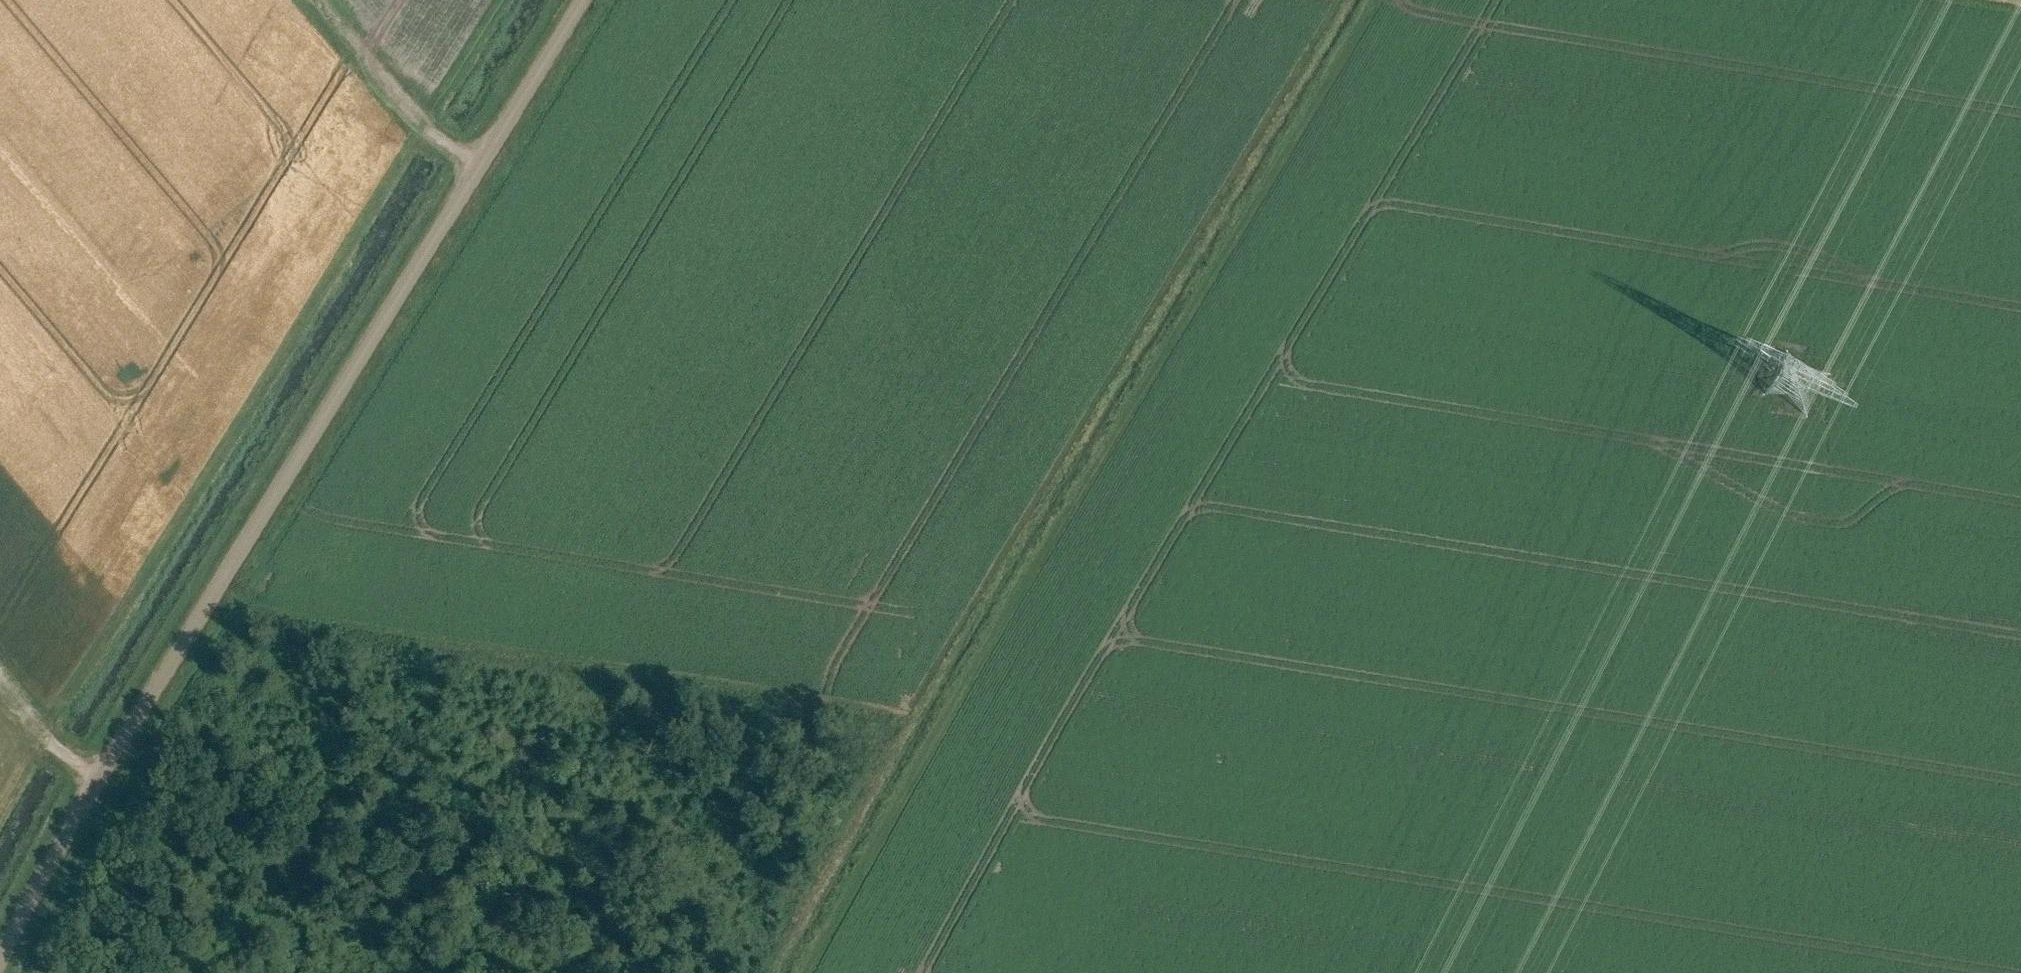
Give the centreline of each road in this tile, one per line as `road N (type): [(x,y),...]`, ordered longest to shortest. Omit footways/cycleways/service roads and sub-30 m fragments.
road 1 (unclassified): [(0,954),(88,798),(578,0)]

